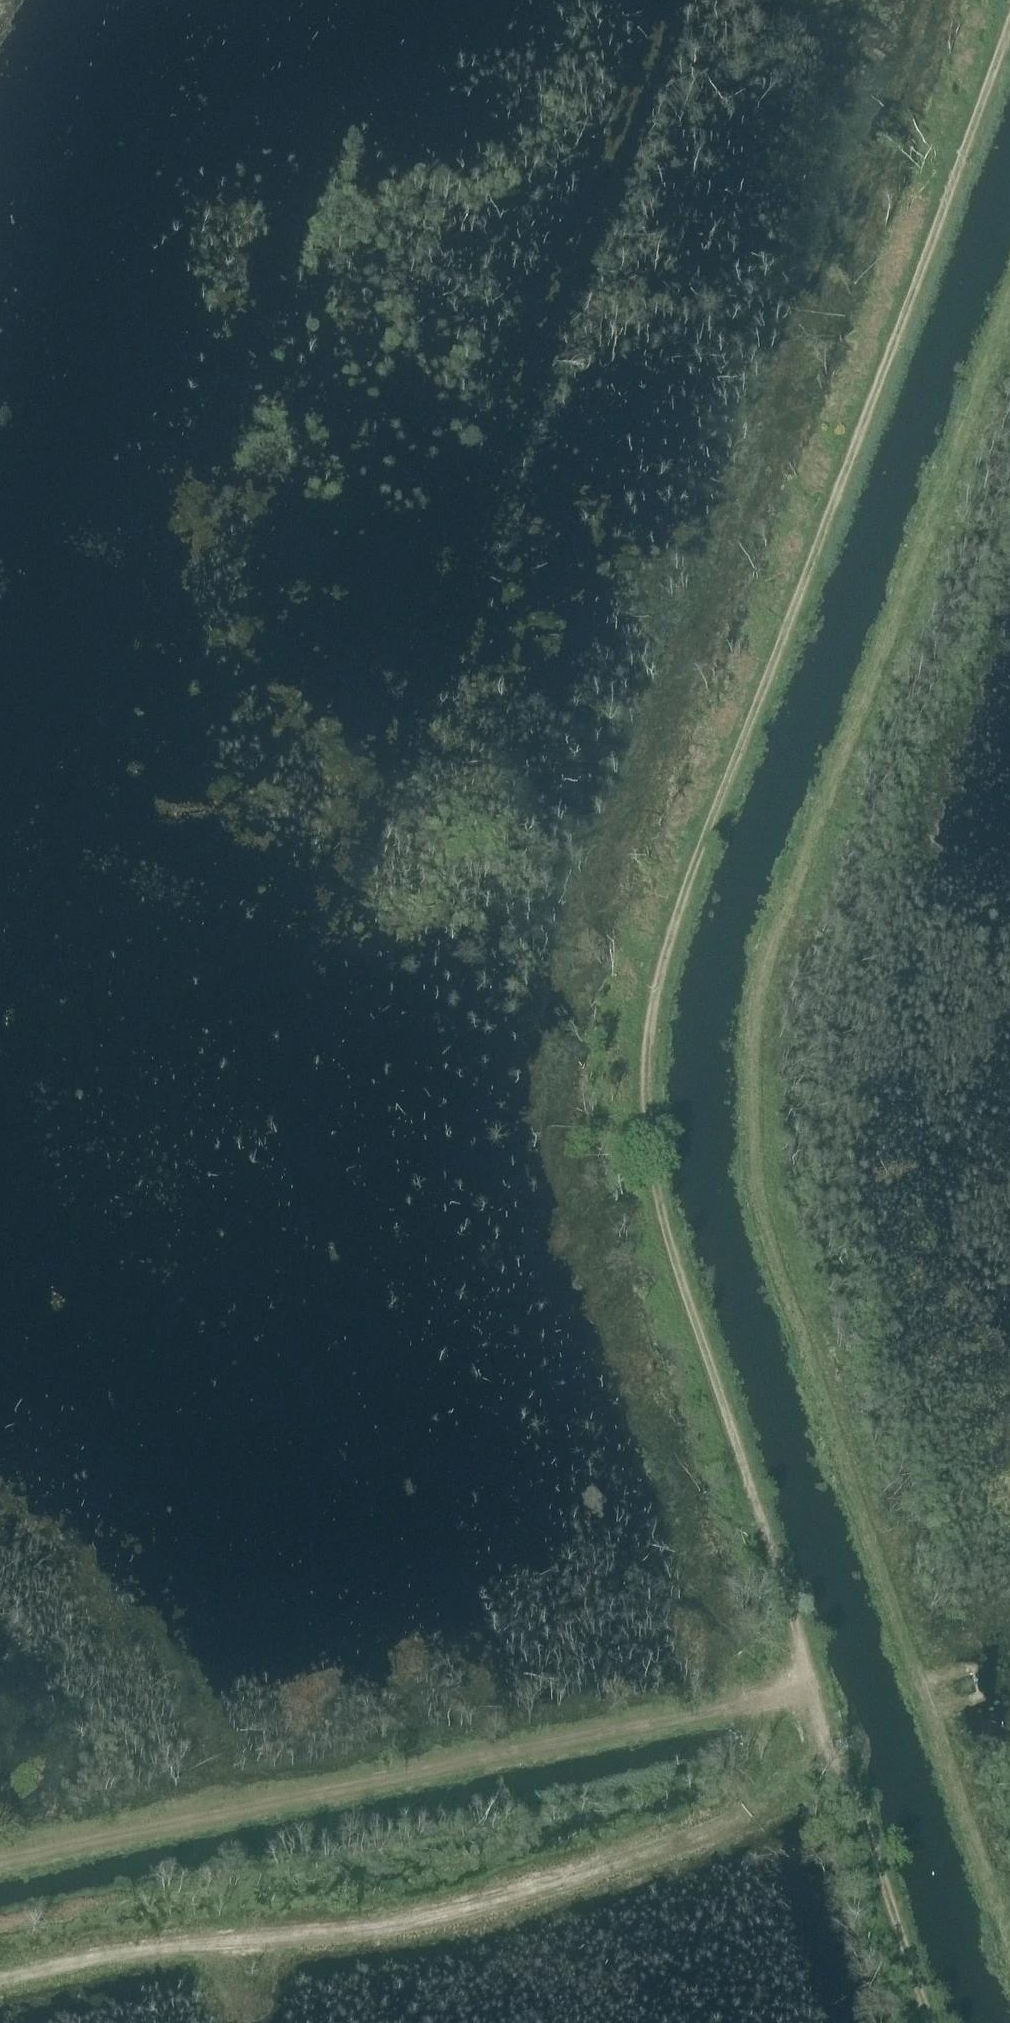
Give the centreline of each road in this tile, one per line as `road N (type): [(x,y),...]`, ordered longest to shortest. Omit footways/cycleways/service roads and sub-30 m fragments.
road 1 (track): [(816,1697),(0,1872)]
road 2 (track): [(946,2022),(912,1919),(816,1697)]

